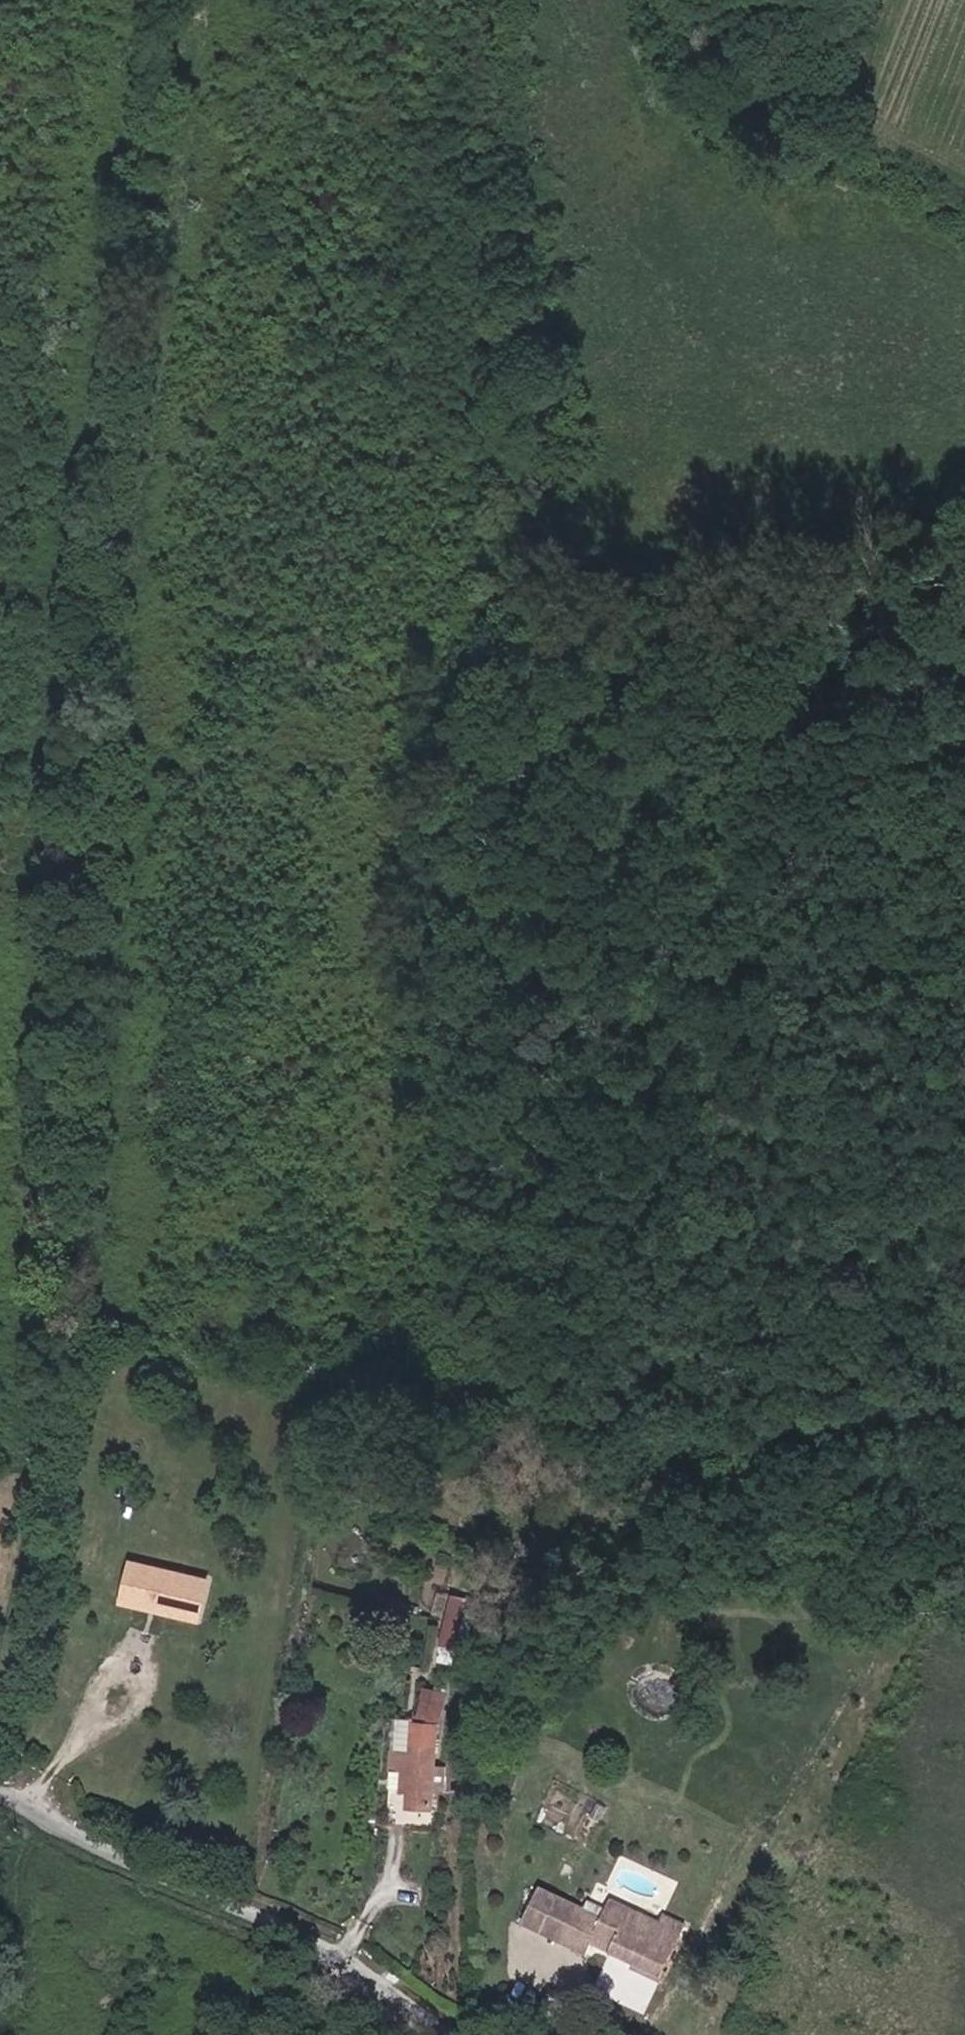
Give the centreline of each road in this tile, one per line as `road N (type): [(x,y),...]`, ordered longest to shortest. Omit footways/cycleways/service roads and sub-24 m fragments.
road 1 (unclassified): [(444,2034),(301,1934),(104,1849),(0,1792)]

